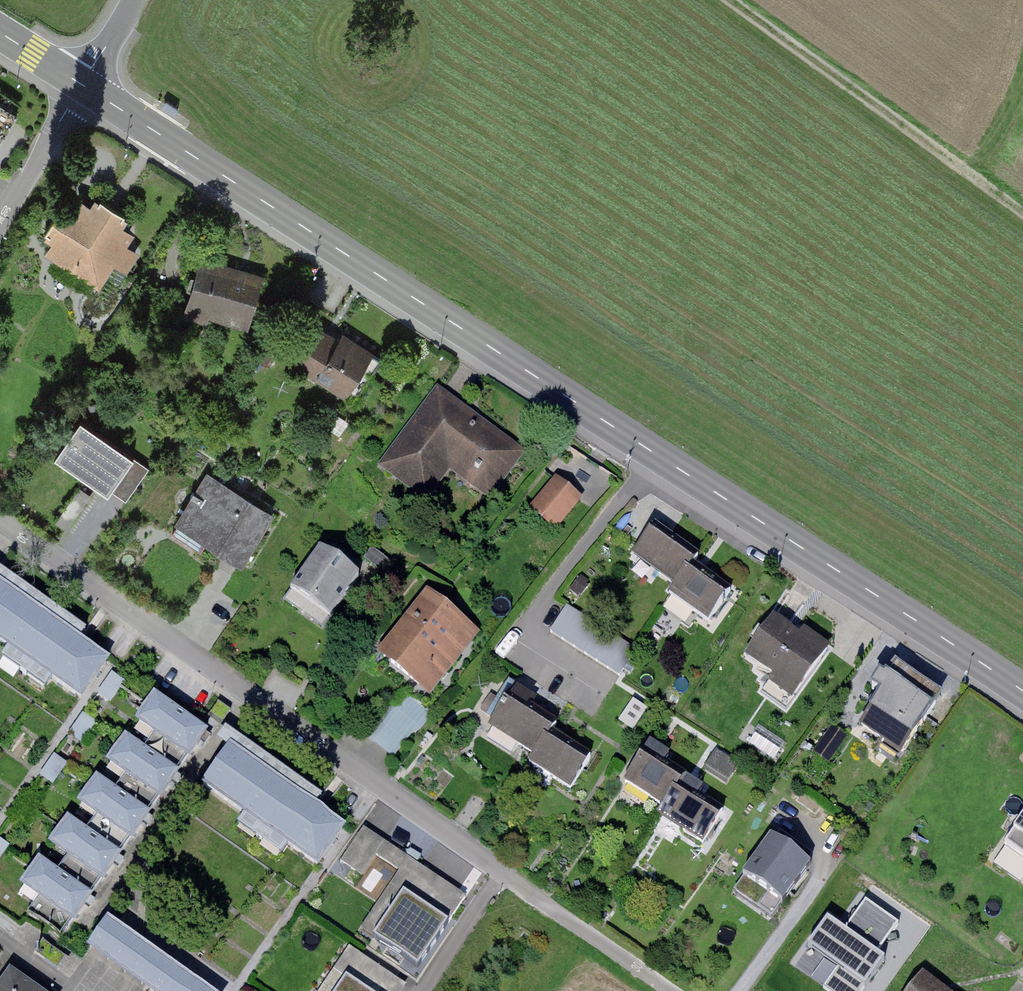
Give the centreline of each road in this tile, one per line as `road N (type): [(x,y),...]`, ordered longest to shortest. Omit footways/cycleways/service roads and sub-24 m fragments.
road 1 (tertiary): [(1022,690),(81,85)]
road 2 (residential): [(0,521),(673,990)]
road 3 (track): [(1022,214),(729,0)]
road 4 (residential): [(81,85),(0,219)]

